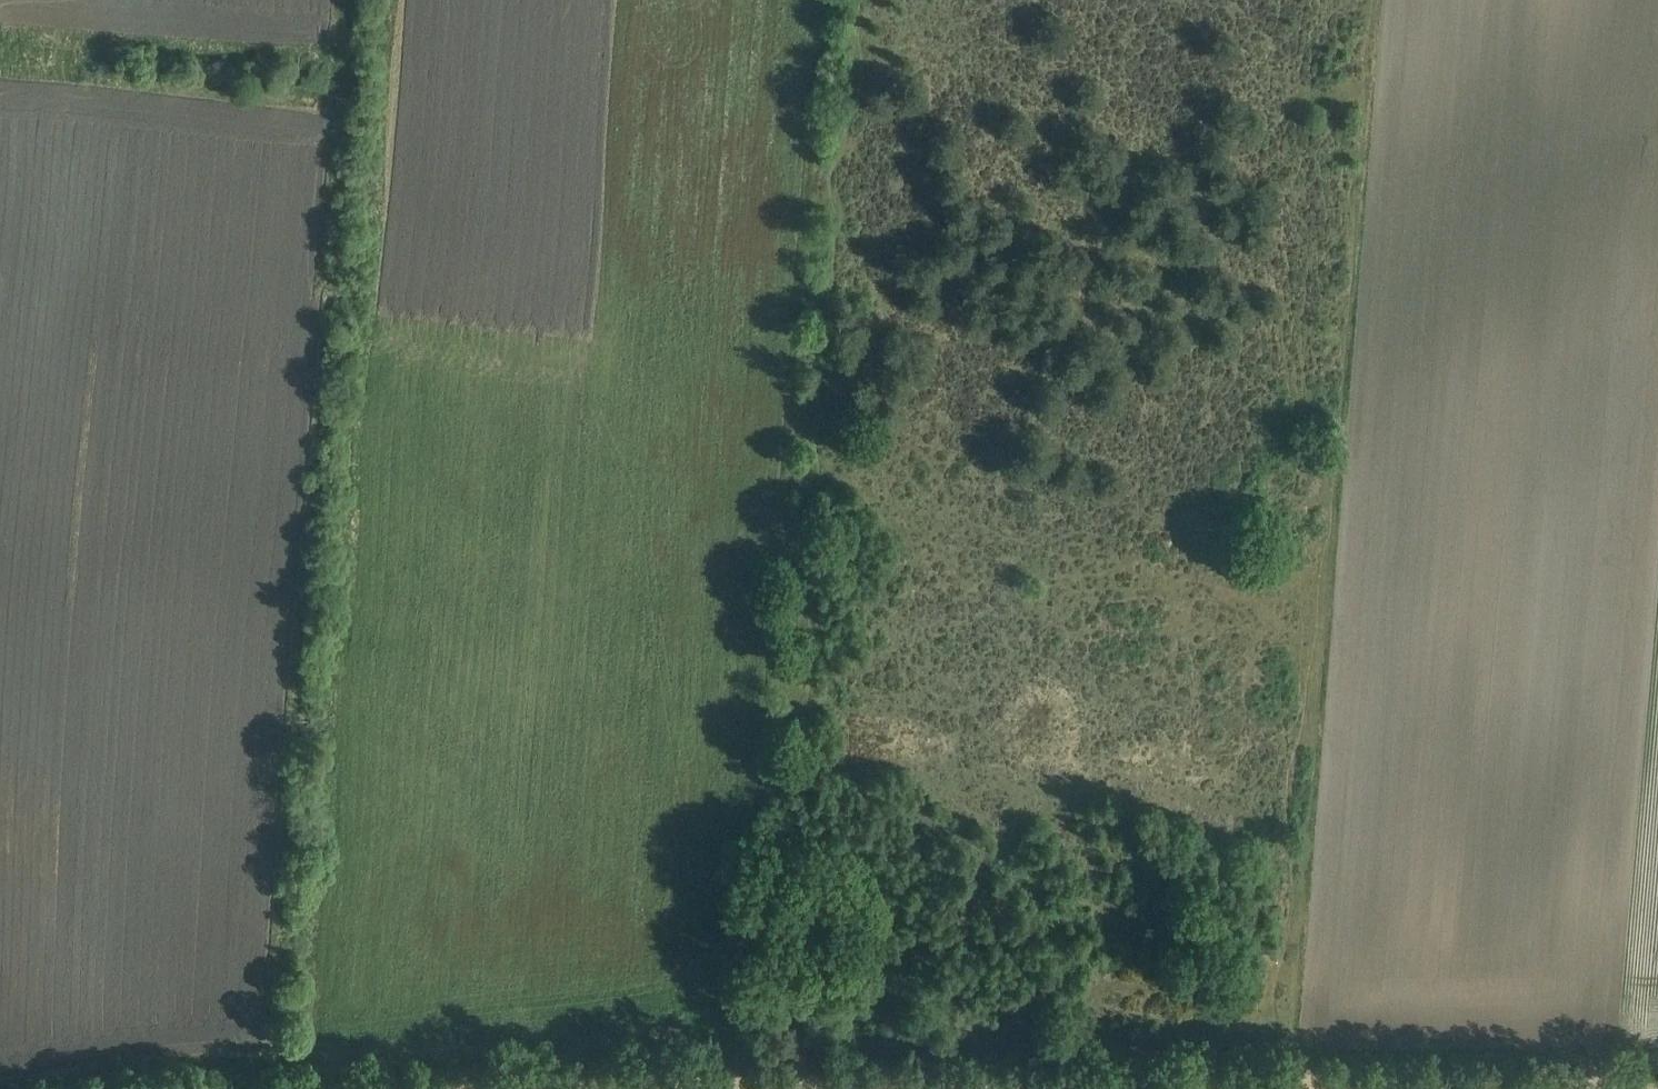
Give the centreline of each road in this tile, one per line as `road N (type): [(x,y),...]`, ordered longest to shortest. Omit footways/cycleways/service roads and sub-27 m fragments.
road 1 (track): [(1319,1083),(559,1088)]
road 2 (track): [(1657,1083),(1319,1083)]

